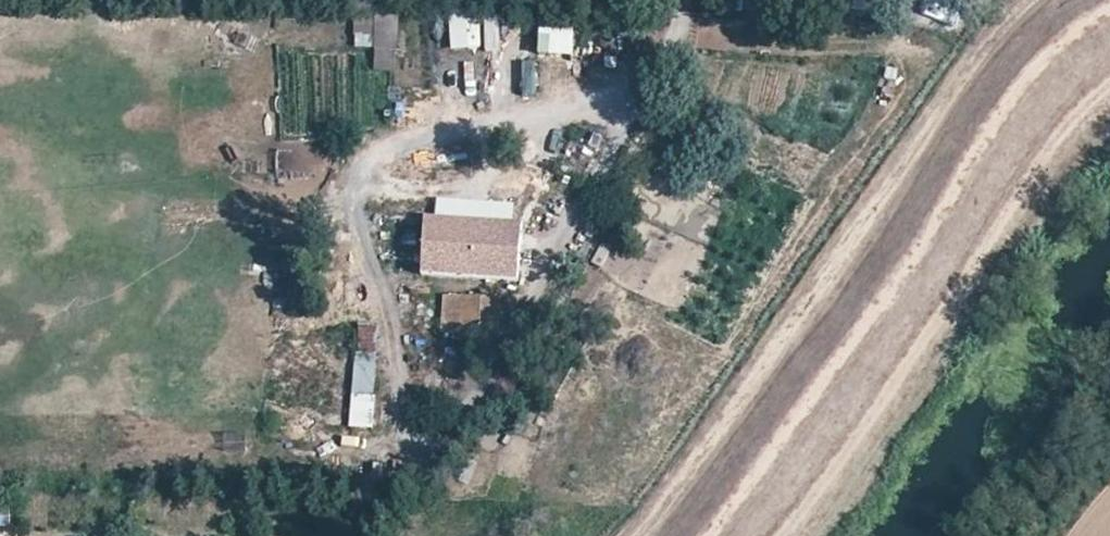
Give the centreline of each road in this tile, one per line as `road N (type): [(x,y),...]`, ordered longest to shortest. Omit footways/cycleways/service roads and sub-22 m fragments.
road 1 (track): [(653,62),(649,104),(506,369),(456,433),(409,437),(398,324),(354,206),(358,172),(386,143),(597,95)]
road 2 (track): [(597,95),(671,51),(692,21),(694,0)]

